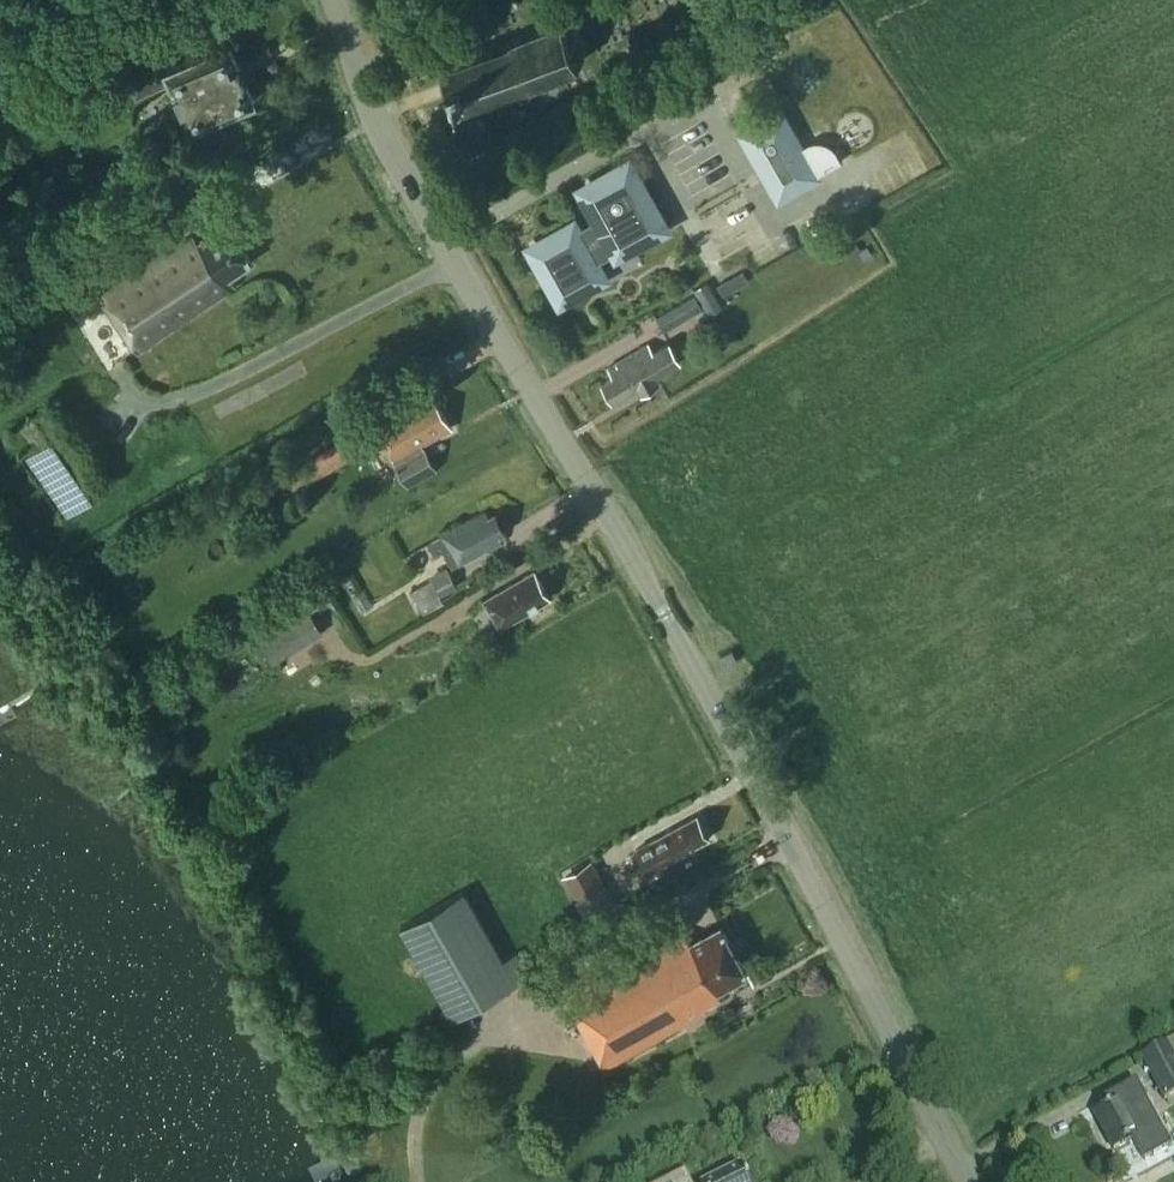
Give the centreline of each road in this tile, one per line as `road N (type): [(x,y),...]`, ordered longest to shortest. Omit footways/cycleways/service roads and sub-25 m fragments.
road 1 (tertiary): [(965,1181),(791,840),(383,141),(332,0)]
road 2 (track): [(423,1181),(414,1118),(472,1036),(791,840)]
road 3 (track): [(708,92),(764,57),(777,34),(775,0)]

